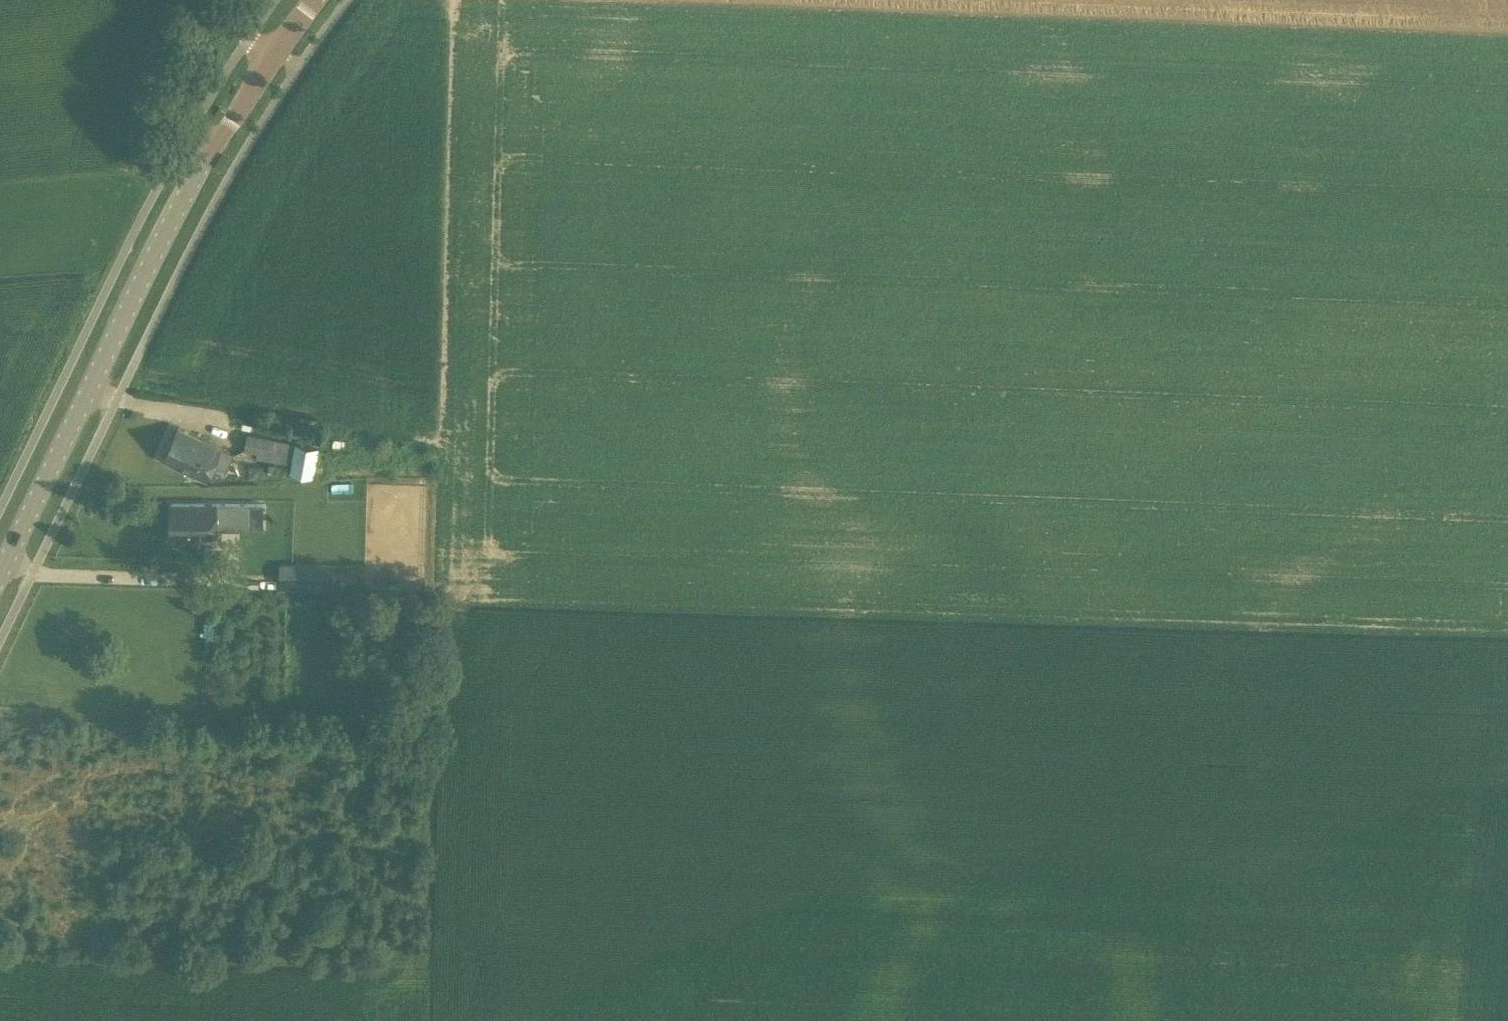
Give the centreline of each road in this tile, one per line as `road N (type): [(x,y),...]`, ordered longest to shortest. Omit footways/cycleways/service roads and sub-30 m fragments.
road 1 (secondary): [(0,572),(130,298),(214,145),(315,0)]
road 2 (track): [(0,714),(206,720)]

